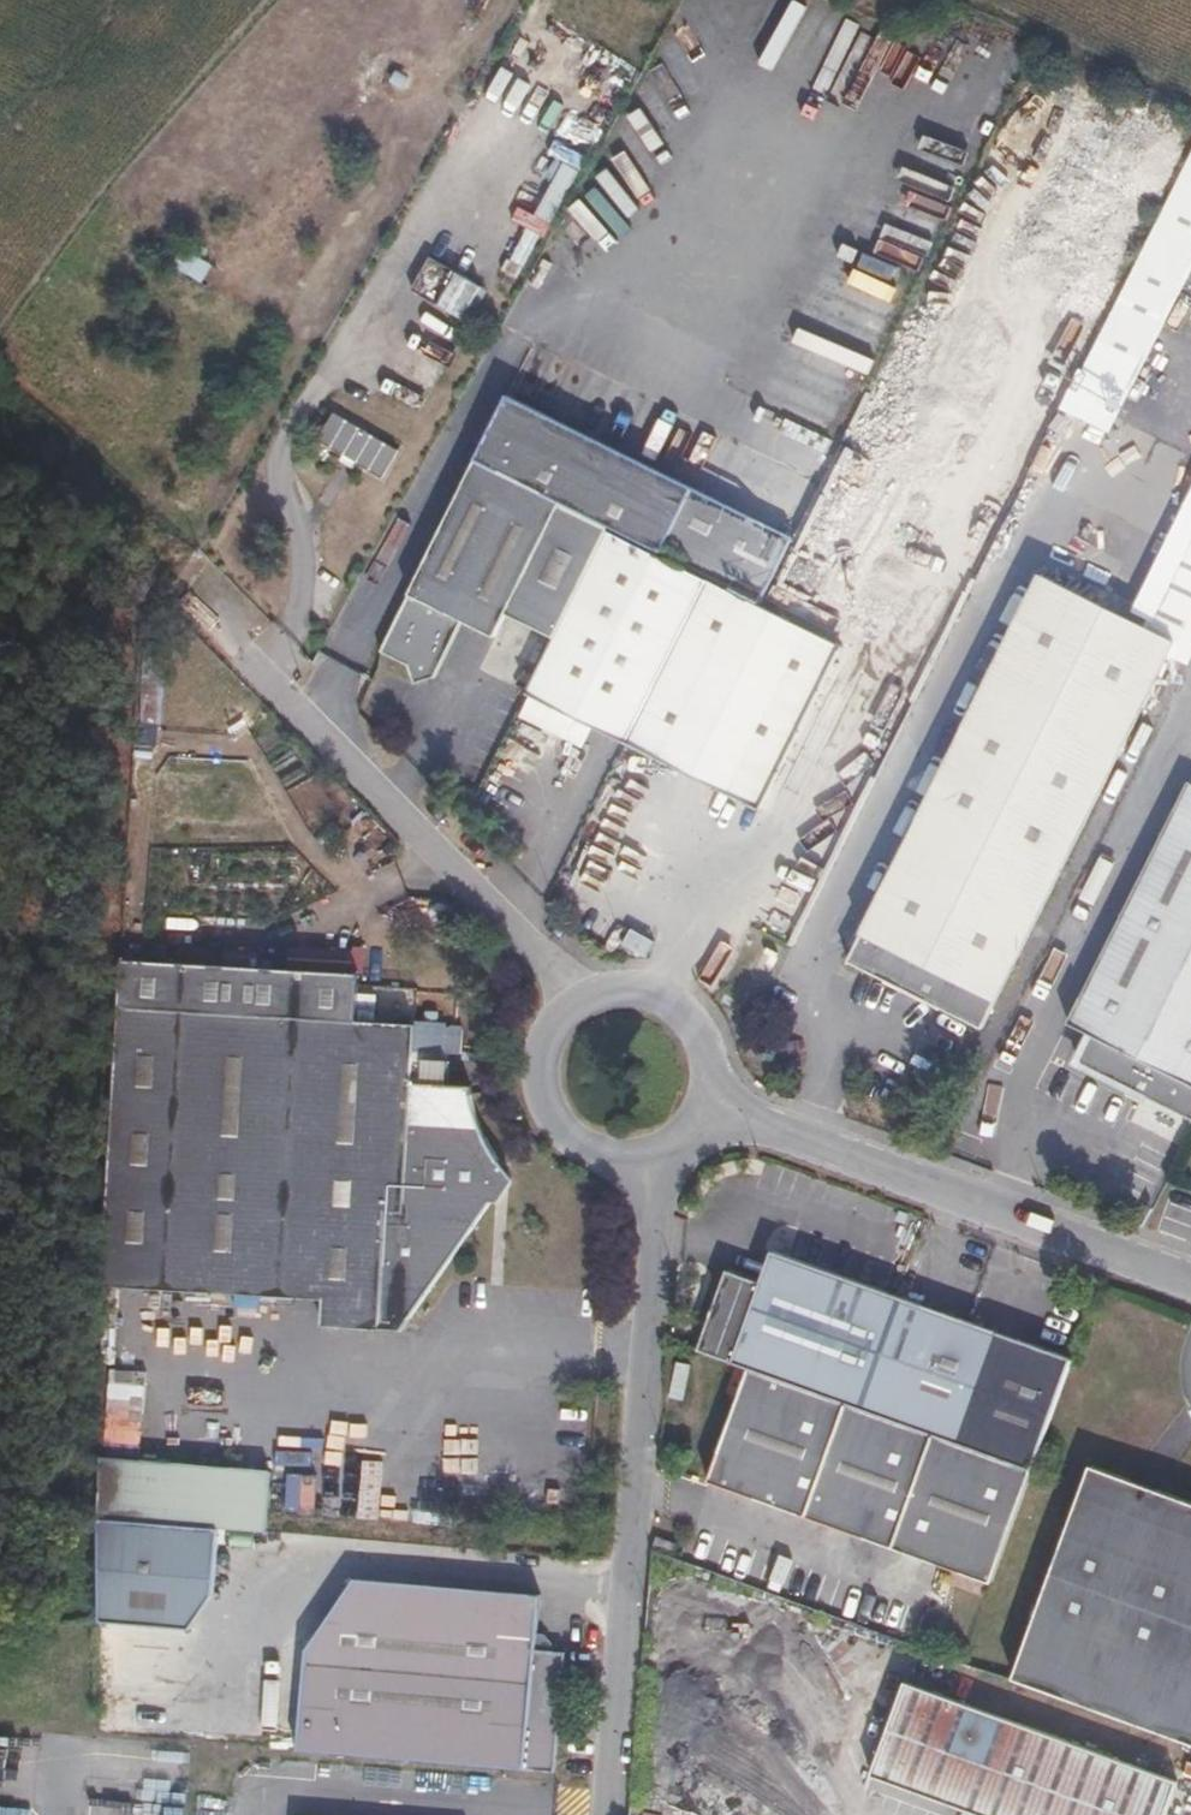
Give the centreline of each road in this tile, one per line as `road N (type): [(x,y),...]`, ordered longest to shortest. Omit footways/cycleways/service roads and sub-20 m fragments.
road 1 (residential): [(648,1161),(650,1257),(601,1814)]
road 2 (track): [(171,538),(478,0)]
road 3 (residential): [(711,1103),(1190,1282)]
road 4 (track): [(0,381),(90,455),(207,574),(301,723)]
road 5 (residential): [(301,723),(544,969),(568,1008)]
road 6 (residential): [(568,1008),(539,1059),(547,1116),(590,1156),(648,1161)]
road 7 (residential): [(711,1103),(710,1046),(675,1001),(620,987),(568,1008)]

